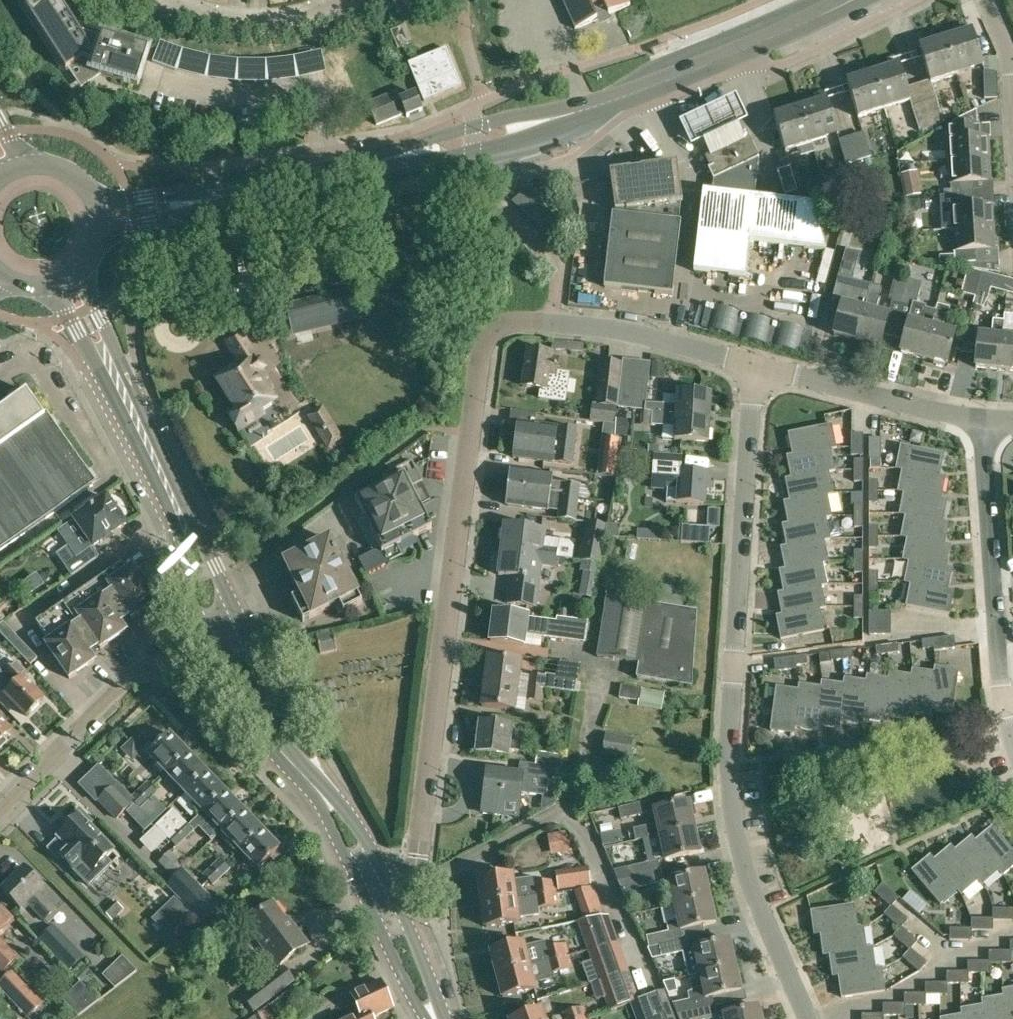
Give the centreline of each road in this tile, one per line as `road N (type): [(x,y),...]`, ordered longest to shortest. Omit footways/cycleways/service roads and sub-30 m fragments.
road 1 (secondary): [(102,218),(586,110),(854,0)]
road 2 (residential): [(809,1018),(734,835),(728,788),(759,365)]
road 3 (residential): [(414,876),(479,352),(504,324)]
road 4 (residential): [(1012,739),(996,682),(985,420)]
road 5 (residential): [(414,876),(441,878),(554,815),(577,790),(598,668)]
road 6 (residential): [(0,807),(130,679),(212,643)]
road 7 (residential): [(759,365),(603,327),(504,324)]
road 8 (residential): [(985,420),(759,365)]
road 9 (tertiary): [(166,486),(71,281)]
road 10 (residential): [(166,0),(248,23),(345,0)]
road 11 (tertiary): [(166,486),(193,601),(212,643)]
road 12 (tertiary): [(243,630),(218,570),(166,486)]
road 13 (tertiary): [(441,1018),(389,891)]
road 14 (tertiary): [(368,902),(428,1018)]
road 15 (tertiary): [(389,891),(351,818),(315,788)]
road 16 (tertiary): [(212,643),(254,722),(281,751)]
road 17 (tertiary): [(281,751),(243,630)]
road 18 (tertiary): [(315,788),(368,902)]

